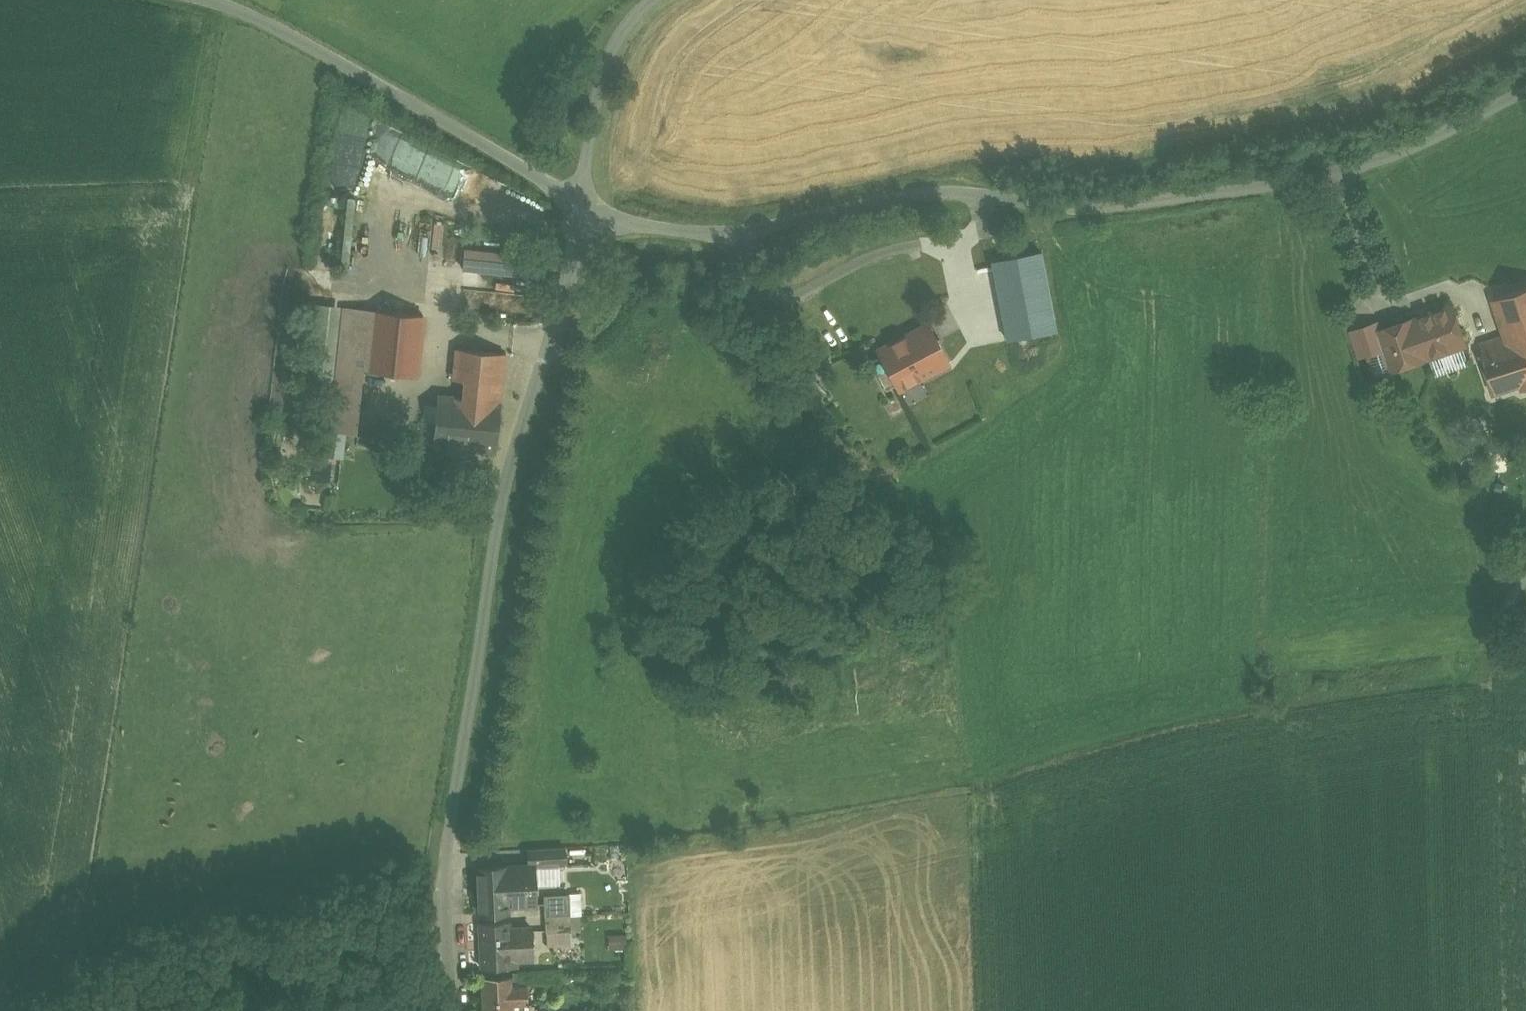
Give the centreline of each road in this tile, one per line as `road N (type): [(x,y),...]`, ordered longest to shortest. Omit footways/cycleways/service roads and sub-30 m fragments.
road 1 (unclassified): [(593,199),(669,216),(733,218),(930,176),(1092,193),(1248,173),(1424,128),(1525,73)]
road 2 (unclassified): [(593,199),(502,524),(449,863),(453,1010)]
road 3 (unclassified): [(593,199),(245,0)]

